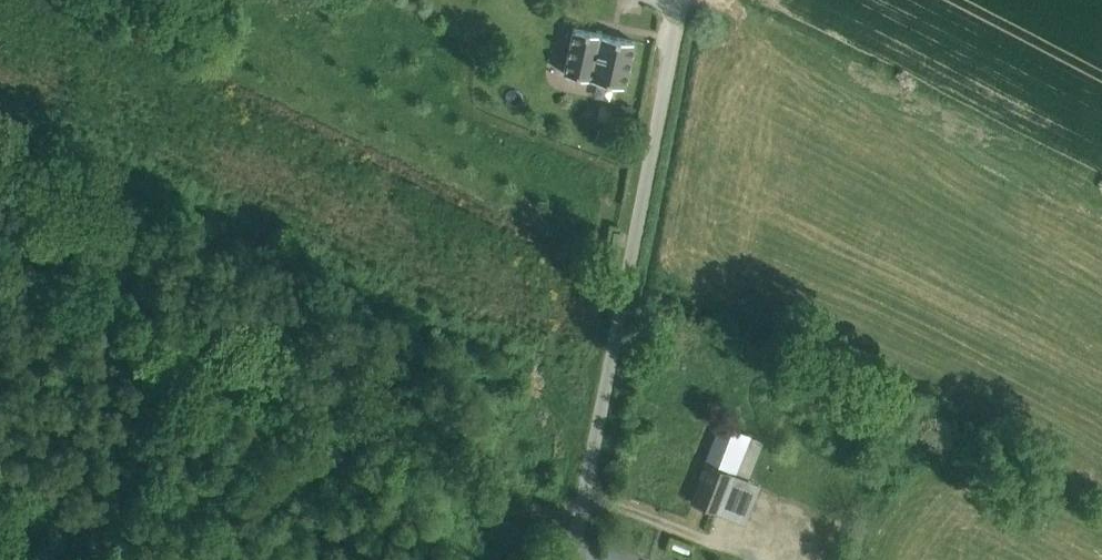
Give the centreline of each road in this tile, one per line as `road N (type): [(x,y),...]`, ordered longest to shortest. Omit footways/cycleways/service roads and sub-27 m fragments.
road 1 (track): [(563,508),(477,496),(0,249)]
road 2 (unclassified): [(682,0),(557,559)]

